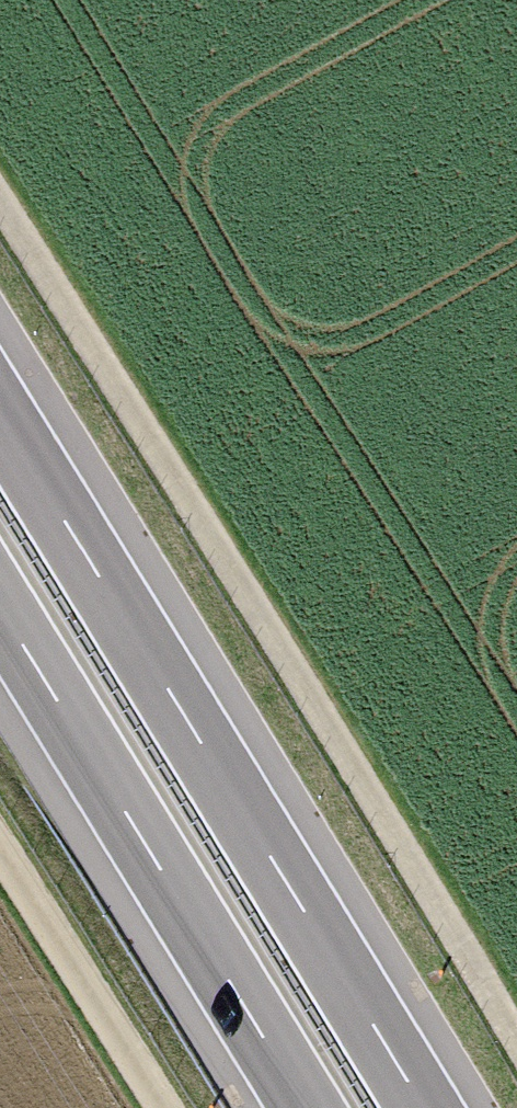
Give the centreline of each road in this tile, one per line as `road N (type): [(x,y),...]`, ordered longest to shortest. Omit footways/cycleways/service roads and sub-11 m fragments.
road 1 (track): [(0,230),(516,1059)]
road 2 (motorway): [(425,1107),(0,418)]
road 3 (motorway): [(0,609),(305,1107)]
road 4 (track): [(168,1107),(0,839)]

